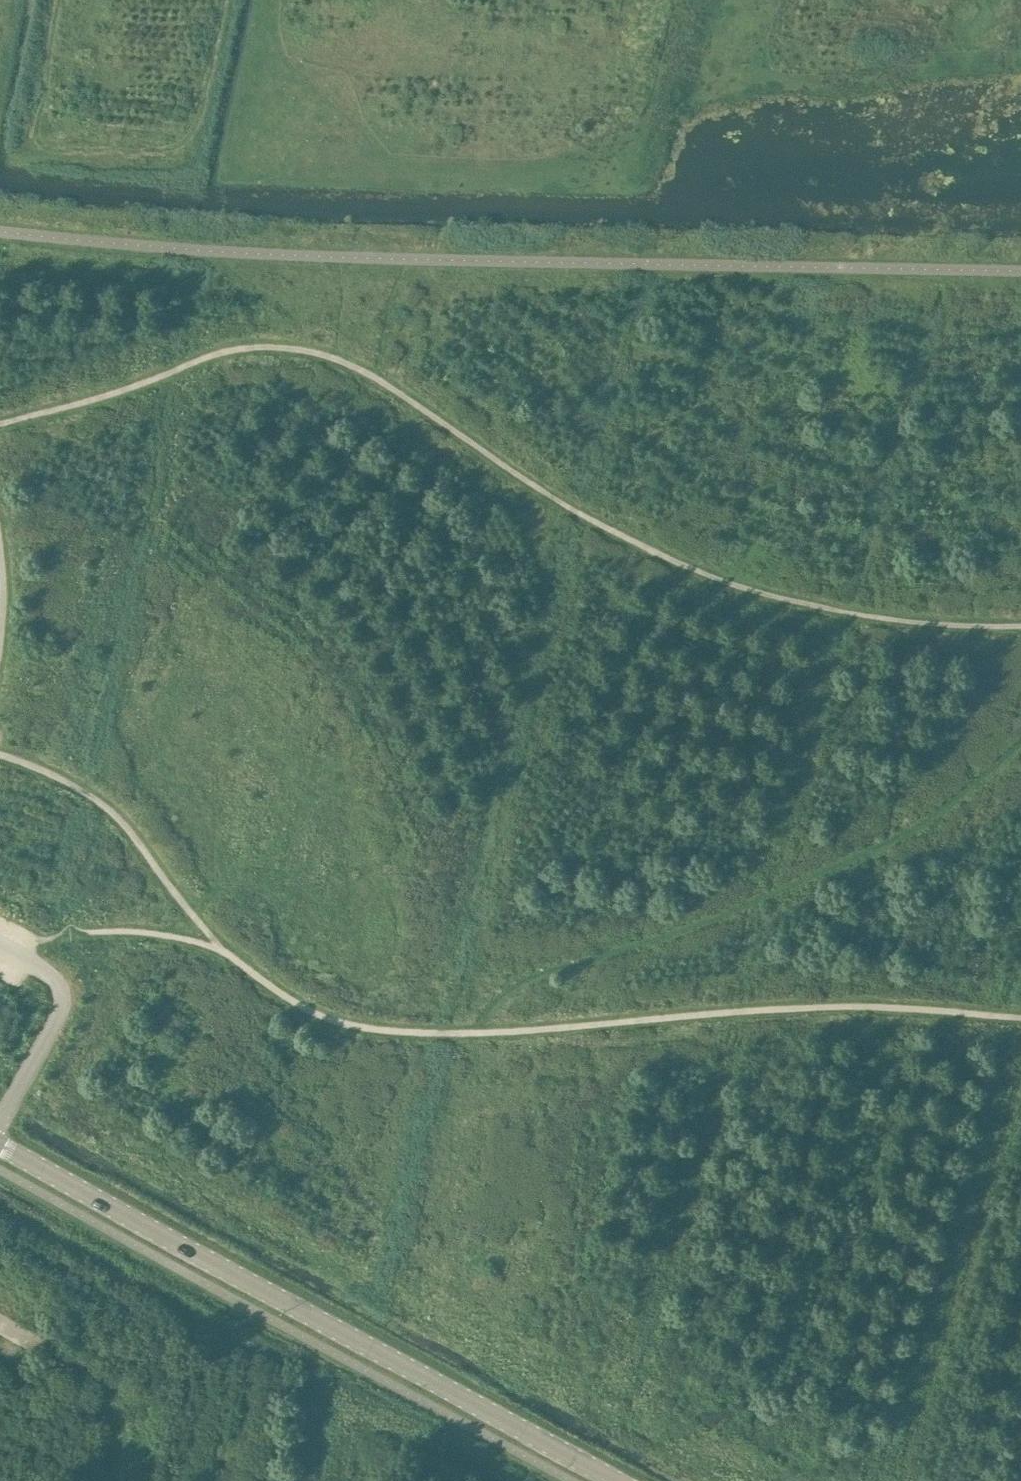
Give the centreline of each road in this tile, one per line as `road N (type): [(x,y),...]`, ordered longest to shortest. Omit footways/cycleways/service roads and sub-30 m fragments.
road 1 (secondary): [(617,1480),(0,1145)]
road 2 (unclassified): [(0,1117),(62,1002),(59,978),(0,942)]

